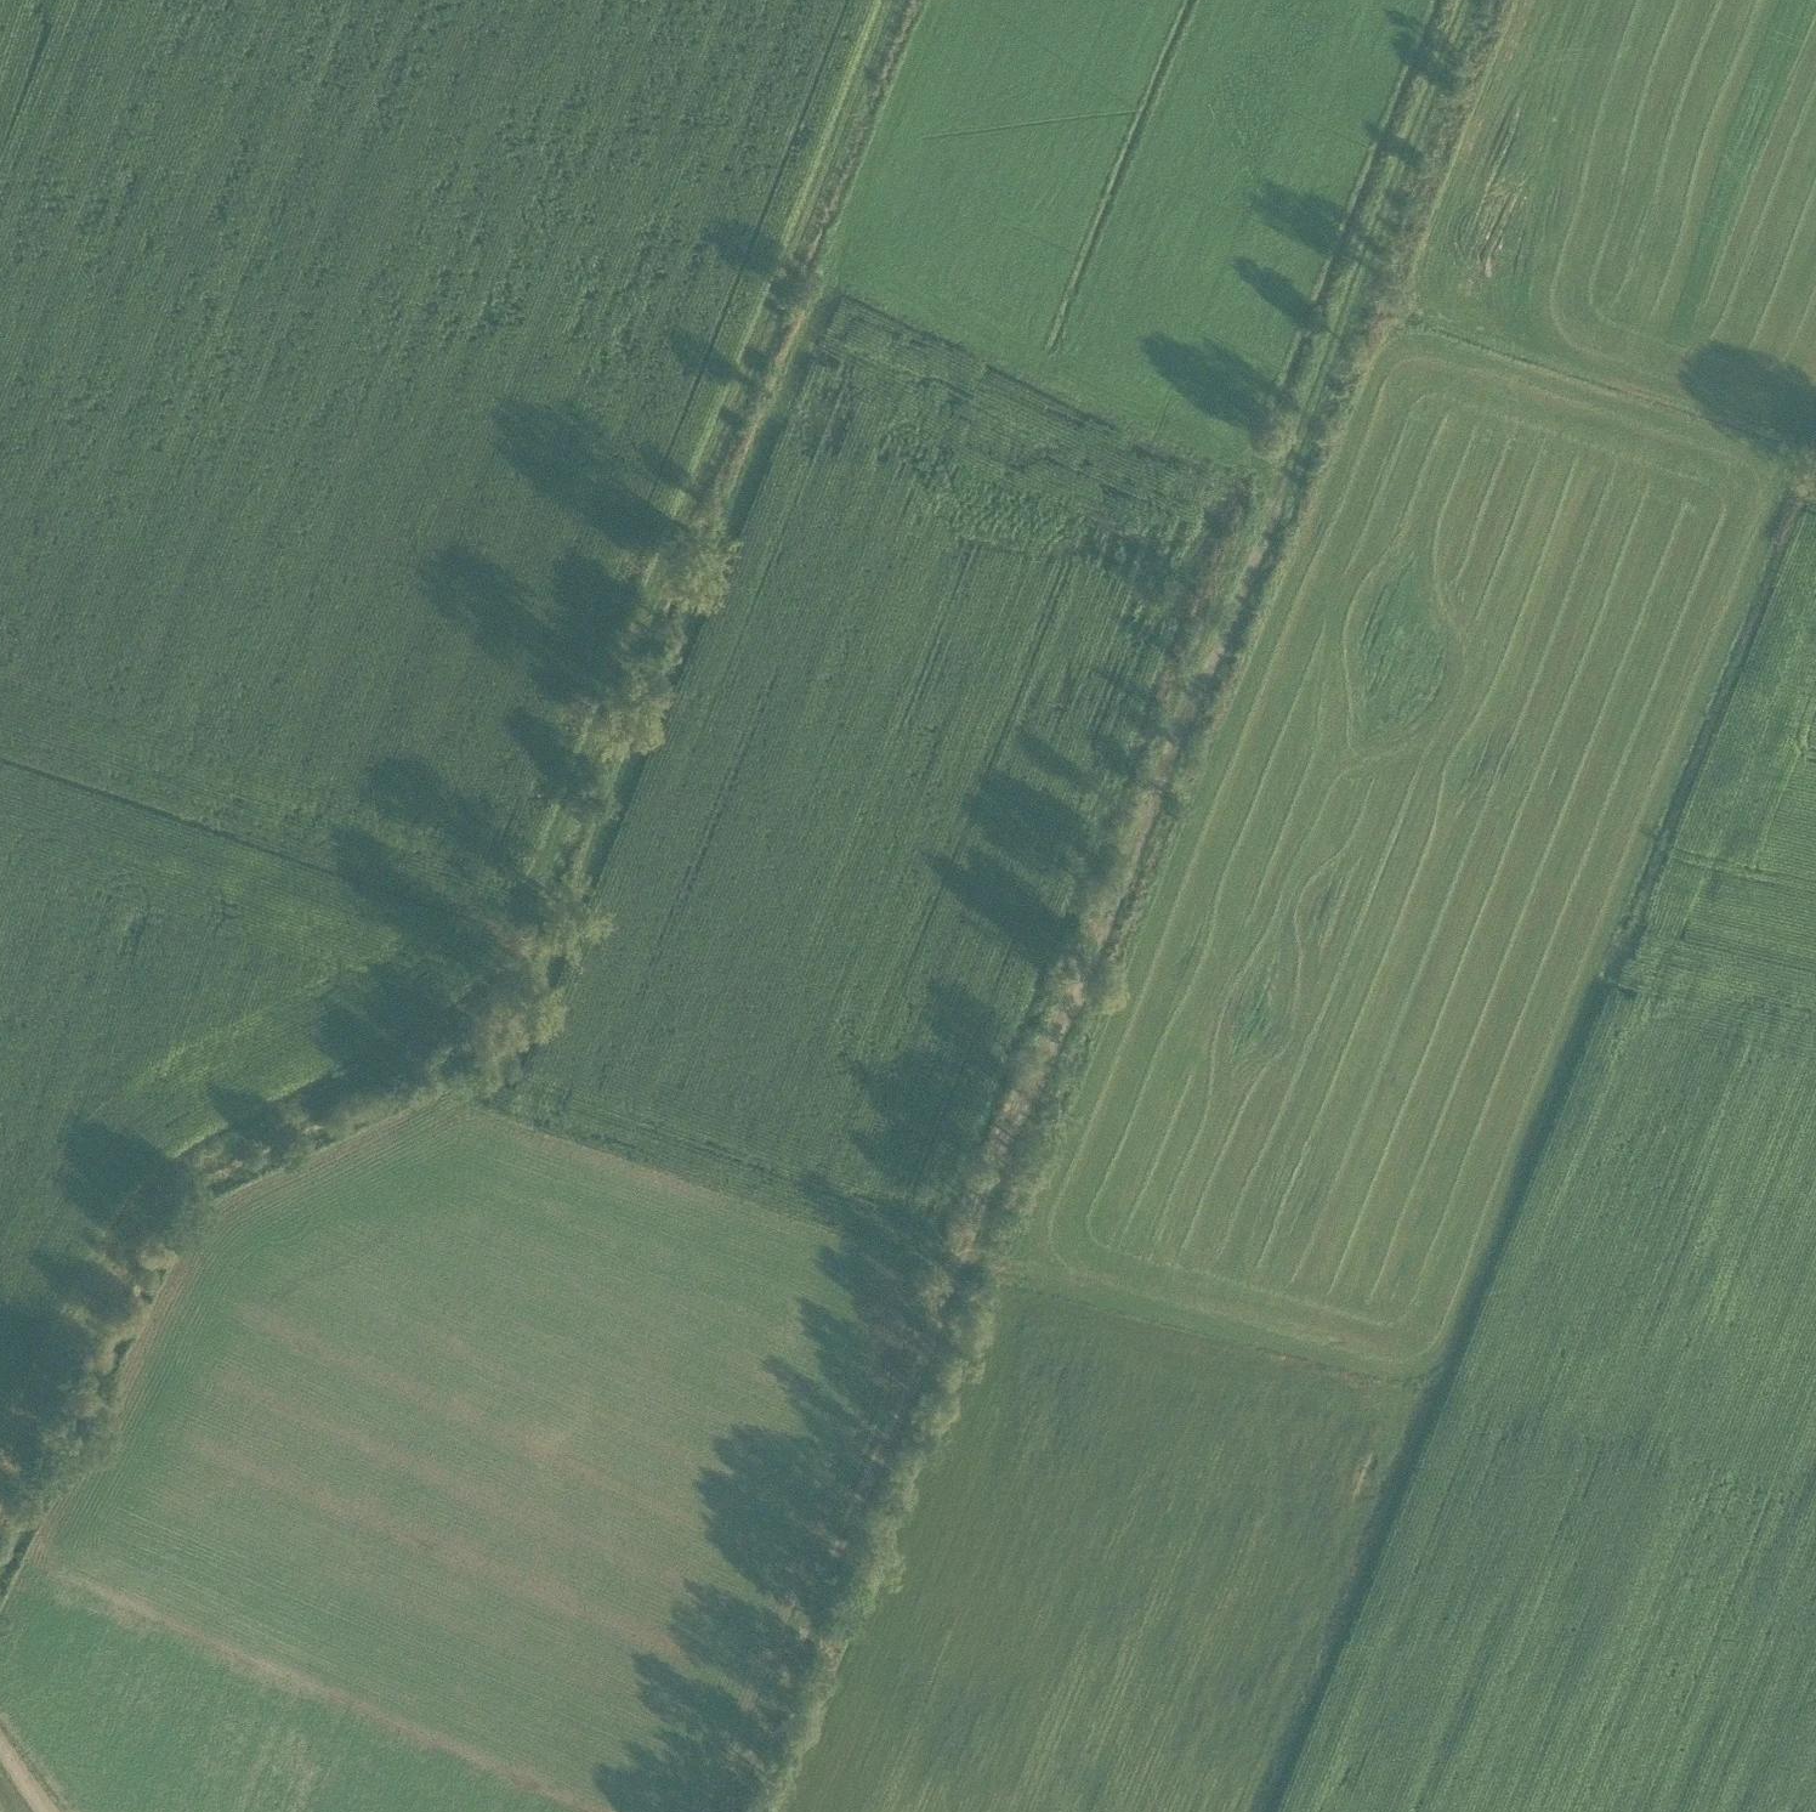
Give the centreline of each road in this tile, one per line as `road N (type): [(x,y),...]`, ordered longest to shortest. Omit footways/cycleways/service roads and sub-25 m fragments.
road 1 (track): [(736,1811),(1476,0)]

